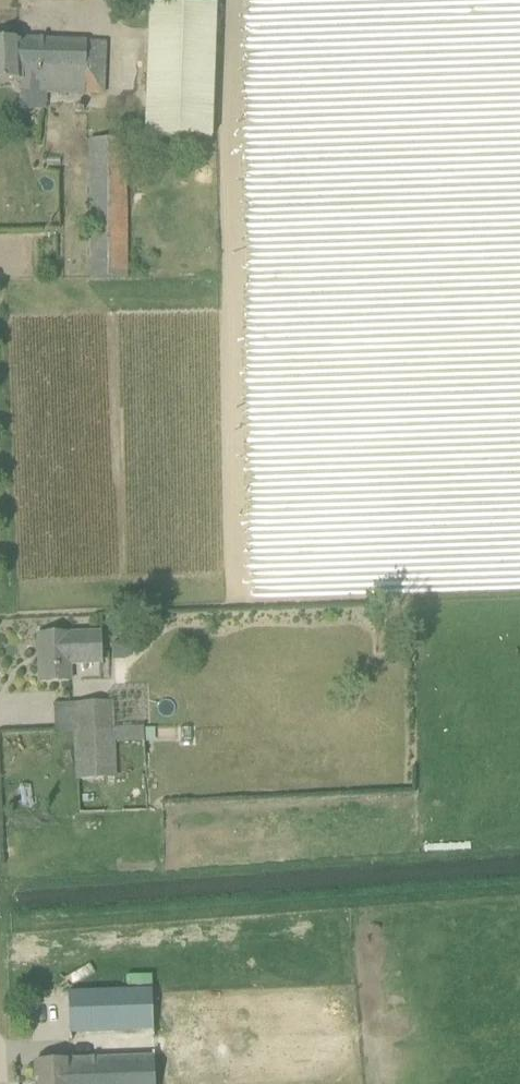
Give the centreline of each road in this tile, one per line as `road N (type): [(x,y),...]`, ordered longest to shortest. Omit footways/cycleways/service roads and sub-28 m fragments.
road 1 (track): [(0,926),(519,886)]

